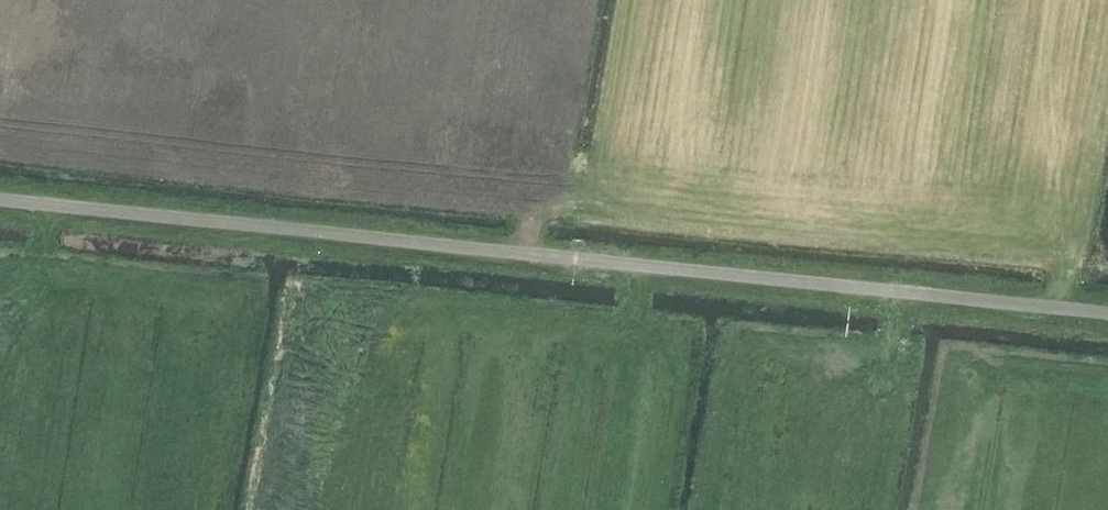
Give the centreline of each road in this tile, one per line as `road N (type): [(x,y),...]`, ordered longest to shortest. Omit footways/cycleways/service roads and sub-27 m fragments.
road 1 (unclassified): [(1107,312),(0,201)]

